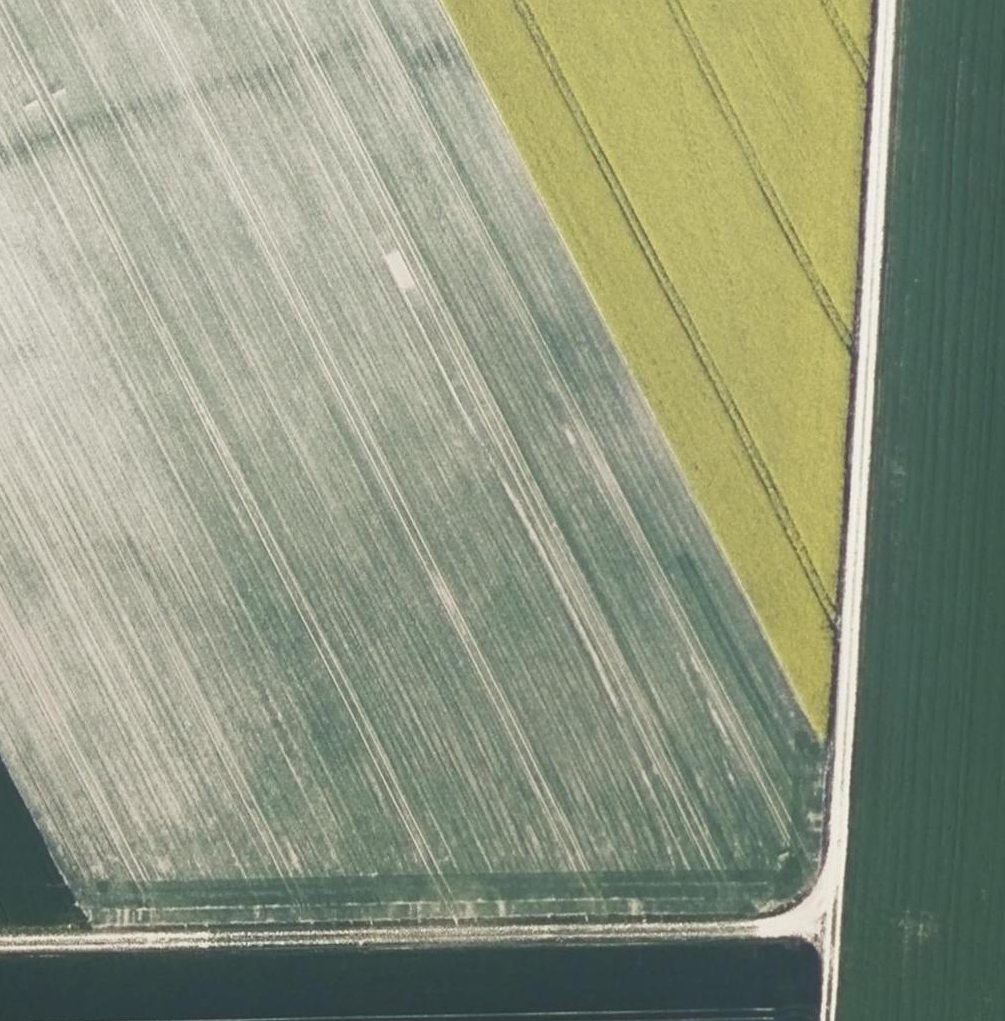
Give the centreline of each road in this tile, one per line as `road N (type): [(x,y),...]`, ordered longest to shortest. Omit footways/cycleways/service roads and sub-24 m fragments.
road 1 (track): [(0,939),(822,920),(815,1020)]
road 2 (track): [(884,0),(822,920)]

